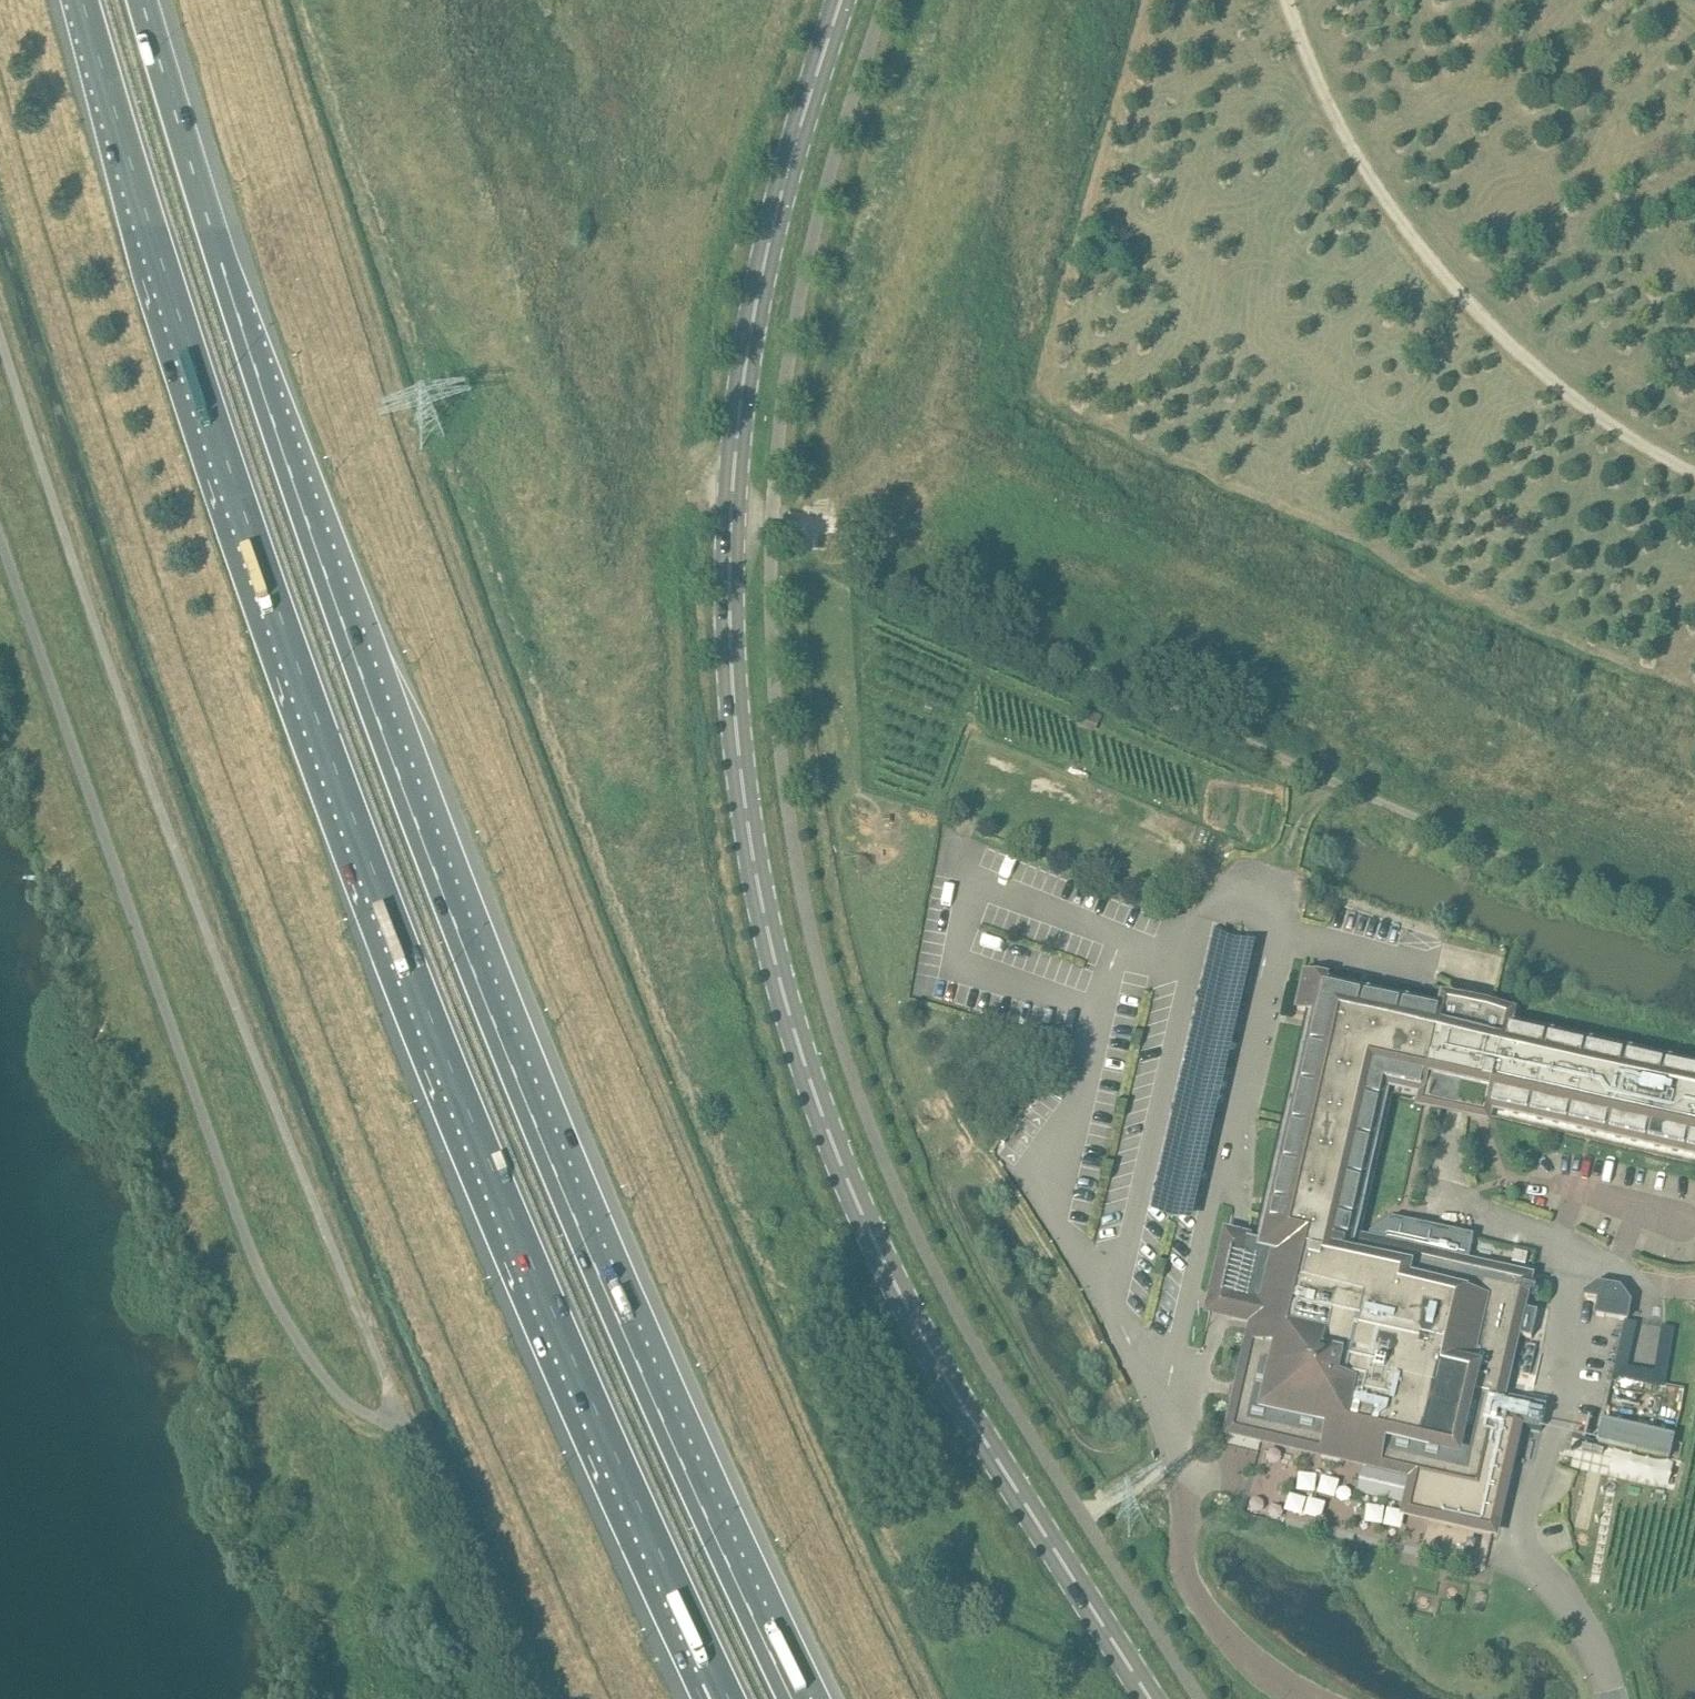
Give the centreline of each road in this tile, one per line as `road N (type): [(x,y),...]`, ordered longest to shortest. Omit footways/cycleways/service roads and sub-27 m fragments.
road 1 (motorway): [(794,1698),(611,1307),(379,723),(144,0)]
road 2 (tertiary): [(1158,1698),(952,1378),(862,1206),(774,974),(739,787),(732,550),(740,436),(770,263),(845,0)]
road 3 (motorway): [(83,0),(167,286),(301,674),(447,1061),(716,1671)]
road 4 (unclassified): [(536,1698),(409,1435),(148,771),(0,334)]
road 5 (track): [(736,500),(1319,776)]
road 6 (track): [(1319,776),(1565,868),(1694,906)]
road 7 (track): [(1262,907),(1319,776)]

